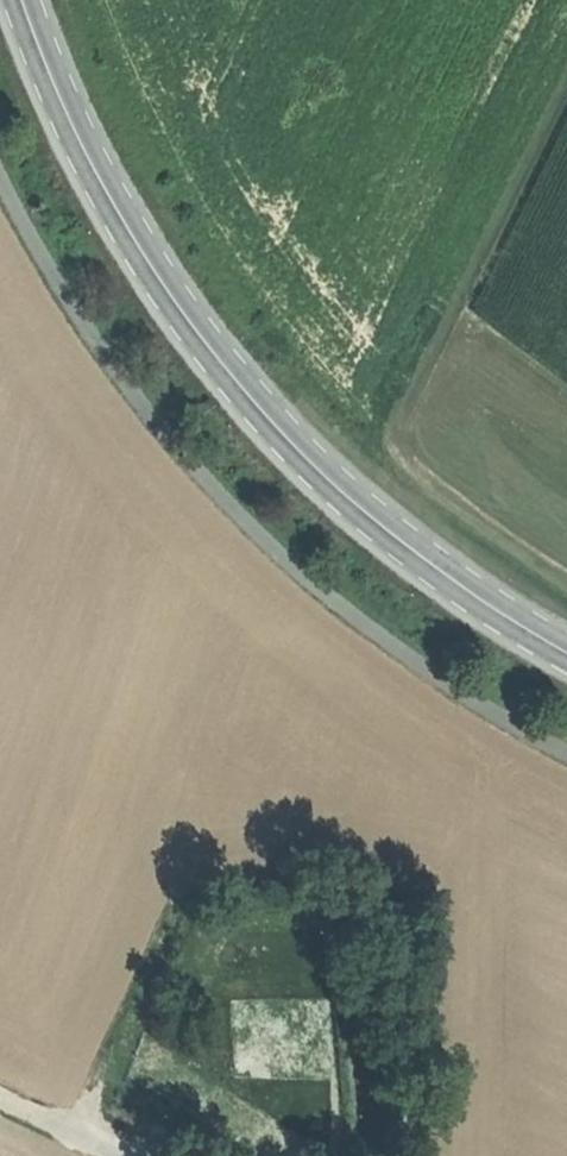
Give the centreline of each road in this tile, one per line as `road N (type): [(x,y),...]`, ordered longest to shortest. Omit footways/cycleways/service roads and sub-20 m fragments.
road 1 (secondary): [(23,0),(78,134),(212,348),(338,485),(446,571),(566,649)]
road 2 (track): [(566,93),(395,436),(403,464),(566,583)]
road 3 (track): [(0,1100),(112,1155)]

